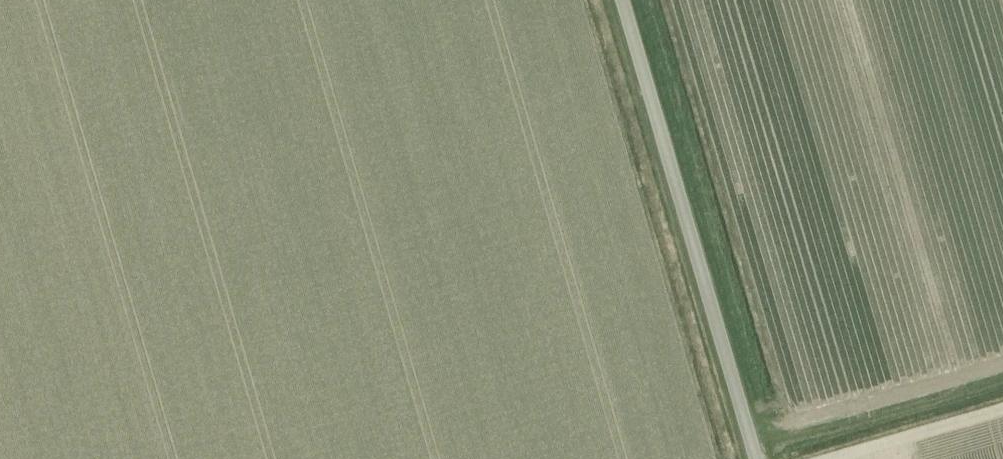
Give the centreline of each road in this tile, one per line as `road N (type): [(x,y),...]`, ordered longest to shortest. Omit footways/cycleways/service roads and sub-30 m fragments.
road 1 (tertiary): [(754,458),(621,0)]

